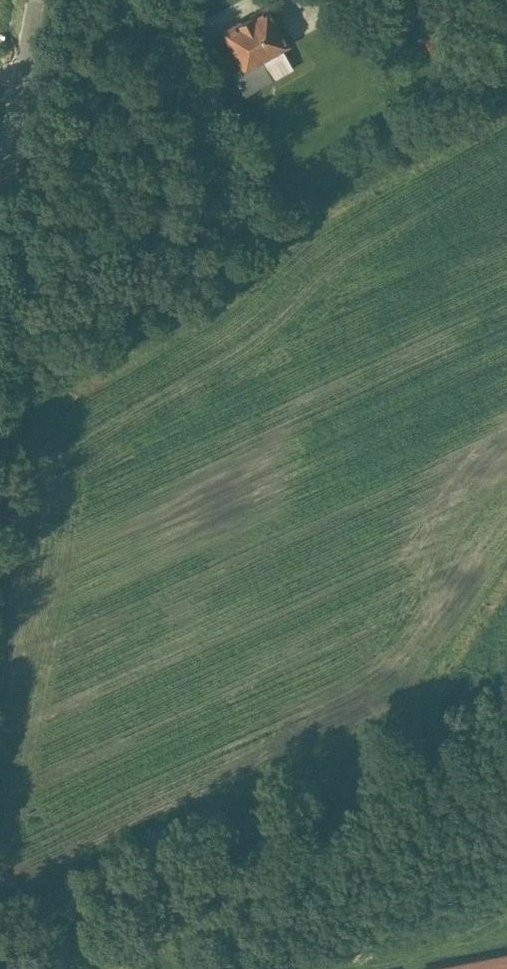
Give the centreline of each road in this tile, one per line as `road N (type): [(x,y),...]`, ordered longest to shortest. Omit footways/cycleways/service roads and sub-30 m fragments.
road 1 (unclassified): [(506,710),(0,945)]

